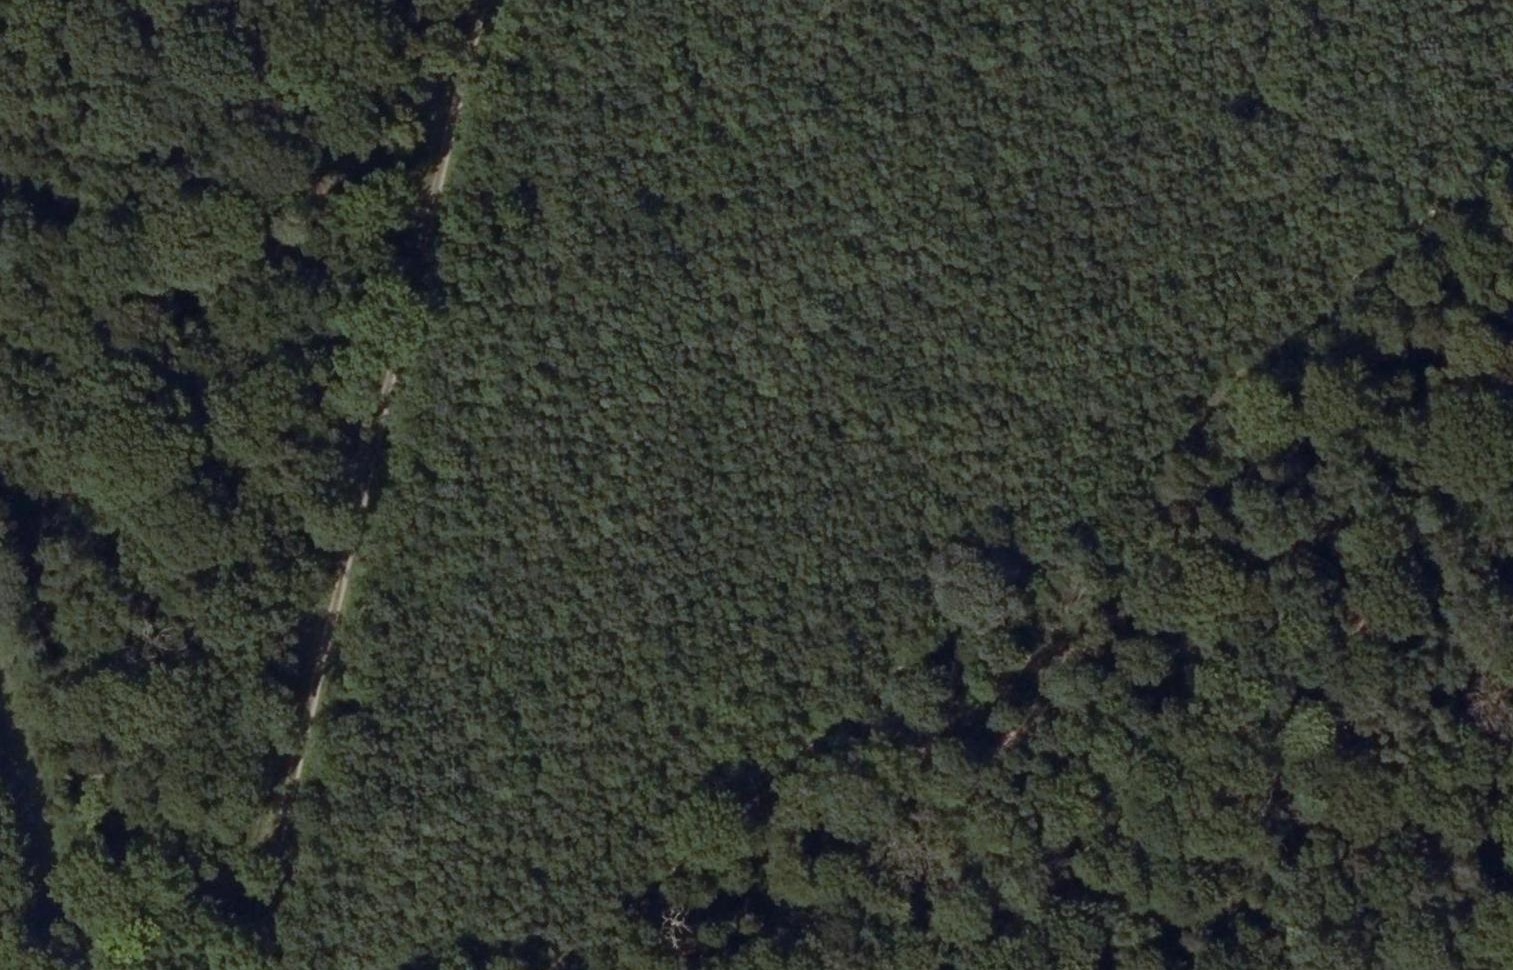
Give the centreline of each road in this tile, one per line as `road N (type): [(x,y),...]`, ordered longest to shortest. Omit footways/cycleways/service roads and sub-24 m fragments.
road 1 (track): [(241,969),(478,0)]
road 2 (track): [(0,670),(84,969)]

